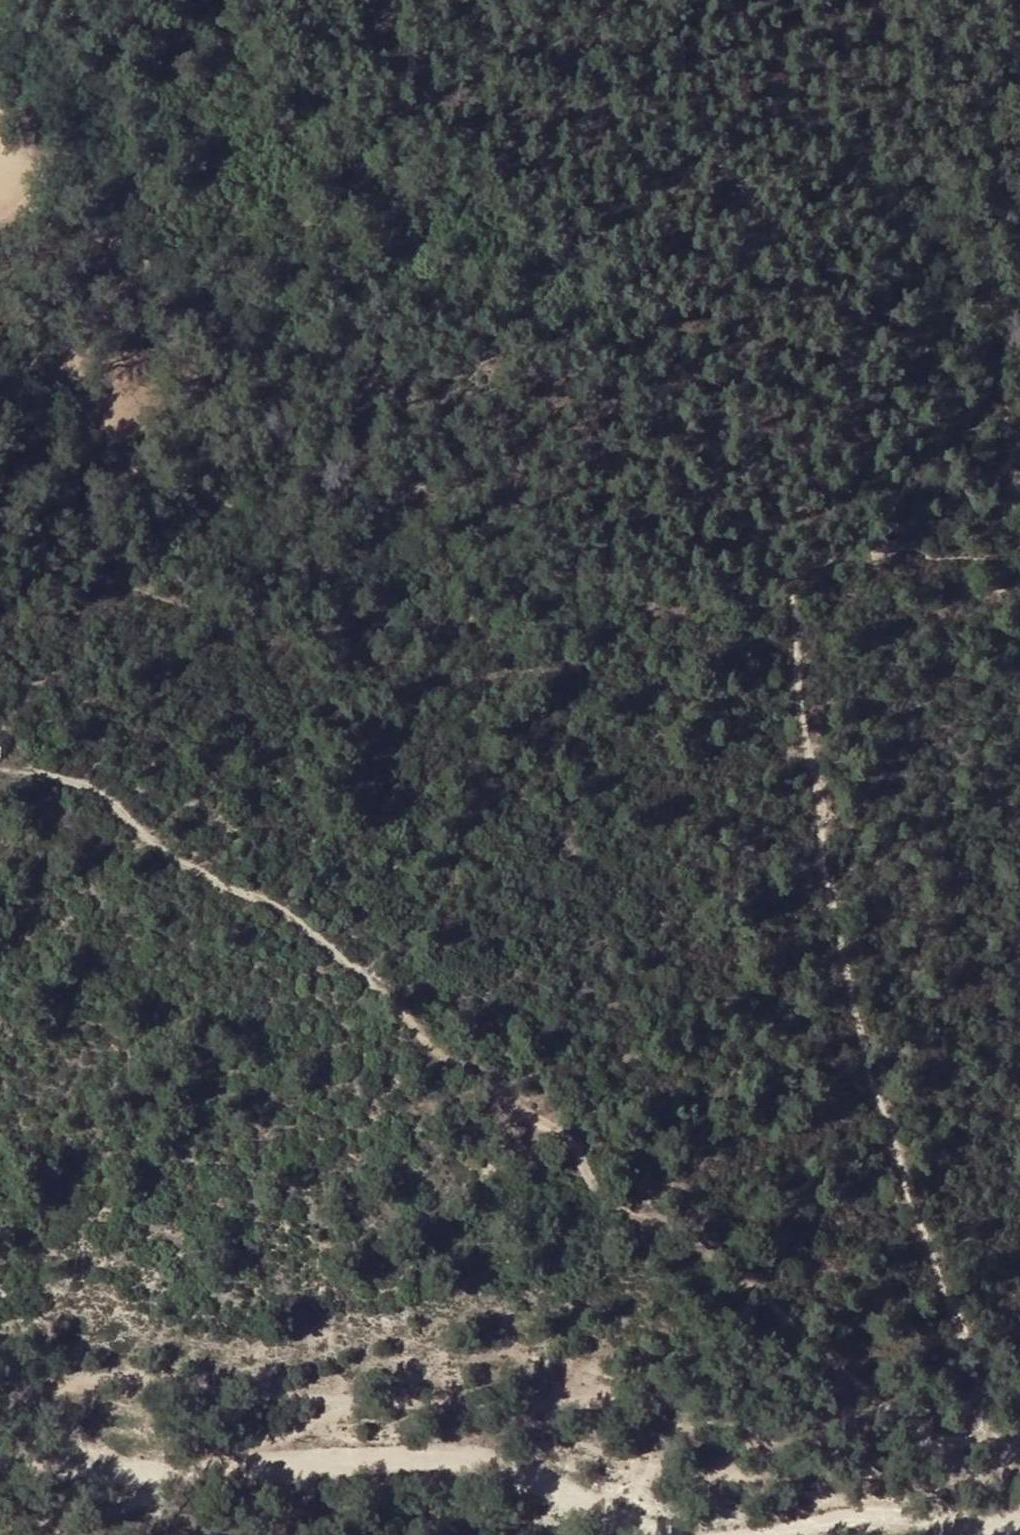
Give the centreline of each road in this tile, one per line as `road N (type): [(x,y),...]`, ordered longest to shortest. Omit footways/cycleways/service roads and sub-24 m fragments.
road 1 (track): [(968,1517),(994,1455),(989,1382),(867,1028),(801,563)]
road 2 (track): [(689,1534),(492,1467),(356,1454),(114,1477),(0,1461)]
road 3 (track): [(1019,1523),(913,1510),(764,1534)]

